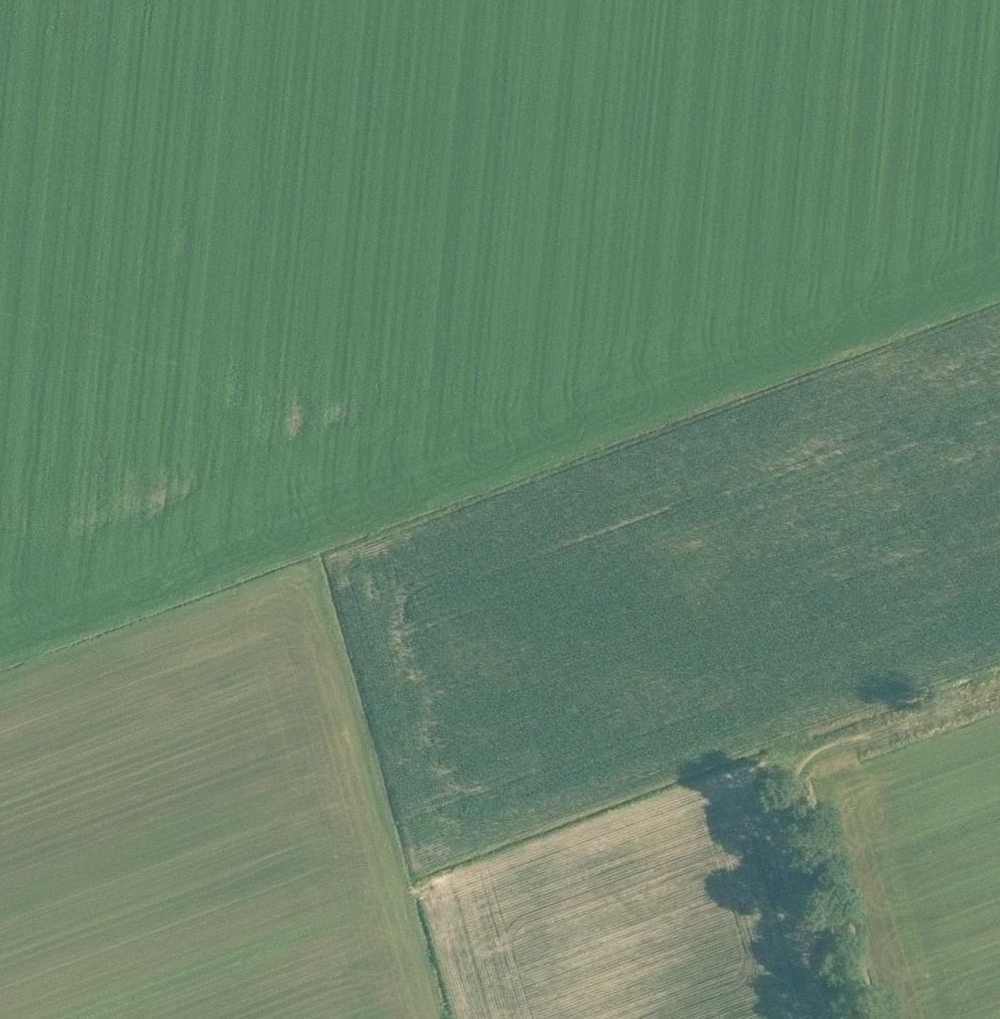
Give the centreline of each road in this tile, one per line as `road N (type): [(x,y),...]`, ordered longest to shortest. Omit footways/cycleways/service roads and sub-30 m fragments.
road 1 (track): [(999,697),(807,758),(880,1018)]

